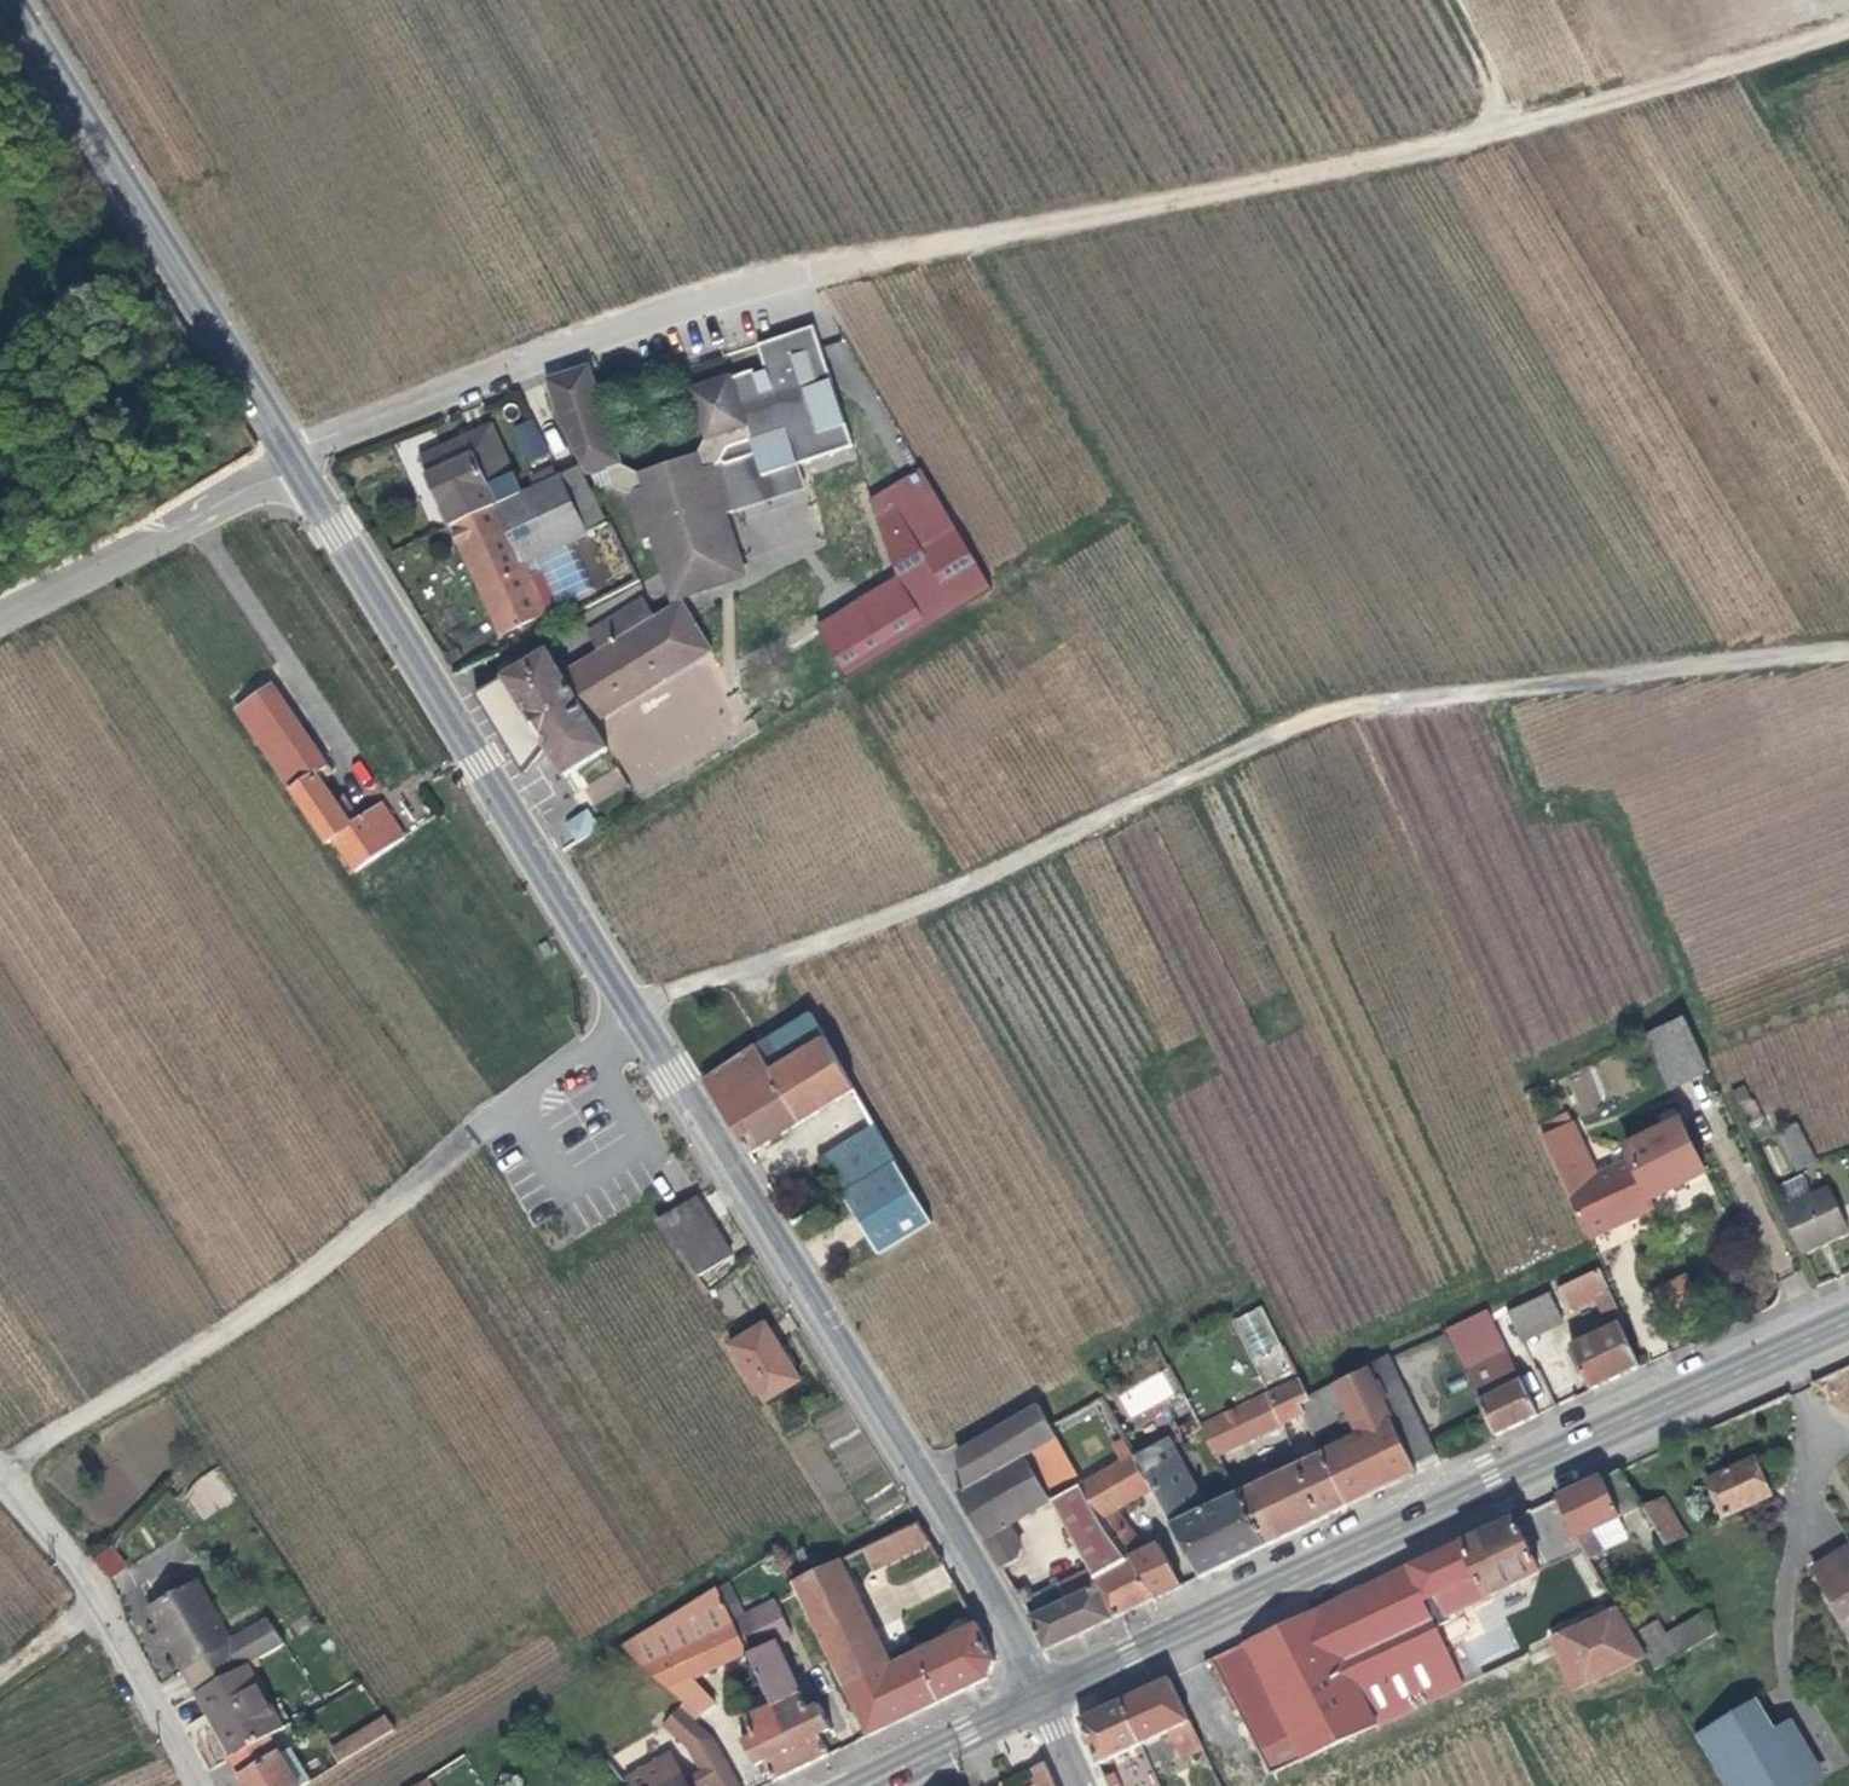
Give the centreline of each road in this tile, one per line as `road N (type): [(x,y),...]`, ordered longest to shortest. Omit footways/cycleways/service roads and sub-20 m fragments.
road 1 (secondary): [(1043,1698),(299,461)]
road 2 (track): [(634,1008),(979,883),(1352,707),(1848,650)]
road 3 (track): [(826,268),(1544,123),(1848,21)]
road 4 (primary): [(1043,1698),(1848,1320)]
road 5 (track): [(523,1099),(269,1305),(0,1463)]
road 6 (residential): [(826,268),(639,324),(299,461)]
road 7 (secondary): [(299,461),(7,0)]
road 8 (residential): [(0,1480),(81,1577),(195,1785)]
road 9 (residential): [(0,612),(199,517)]
road 10 (primary): [(855,1785),(1043,1698)]
road 11 (track): [(1474,0),(1544,123)]
road 12 (track): [(0,1680),(97,1605)]

